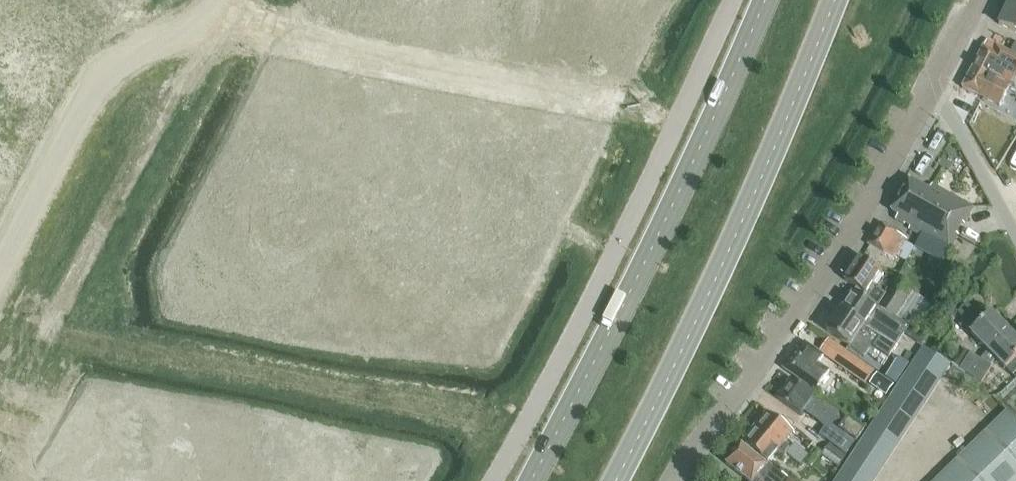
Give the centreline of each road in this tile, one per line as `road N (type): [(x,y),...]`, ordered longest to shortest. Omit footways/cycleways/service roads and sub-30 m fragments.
road 1 (unclassified): [(493,480),(526,430),(733,0)]
road 2 (primary): [(764,0),(641,273),(532,480)]
road 3 (primary): [(616,480),(742,222),(834,0)]
road 4 (track): [(675,125),(624,106),(206,18)]
road 5 (residential): [(670,480),(826,273),(934,89)]
road 6 (track): [(206,18),(121,58),(88,90),(0,265)]
road 7 (unclassified): [(934,89),(1015,234)]

